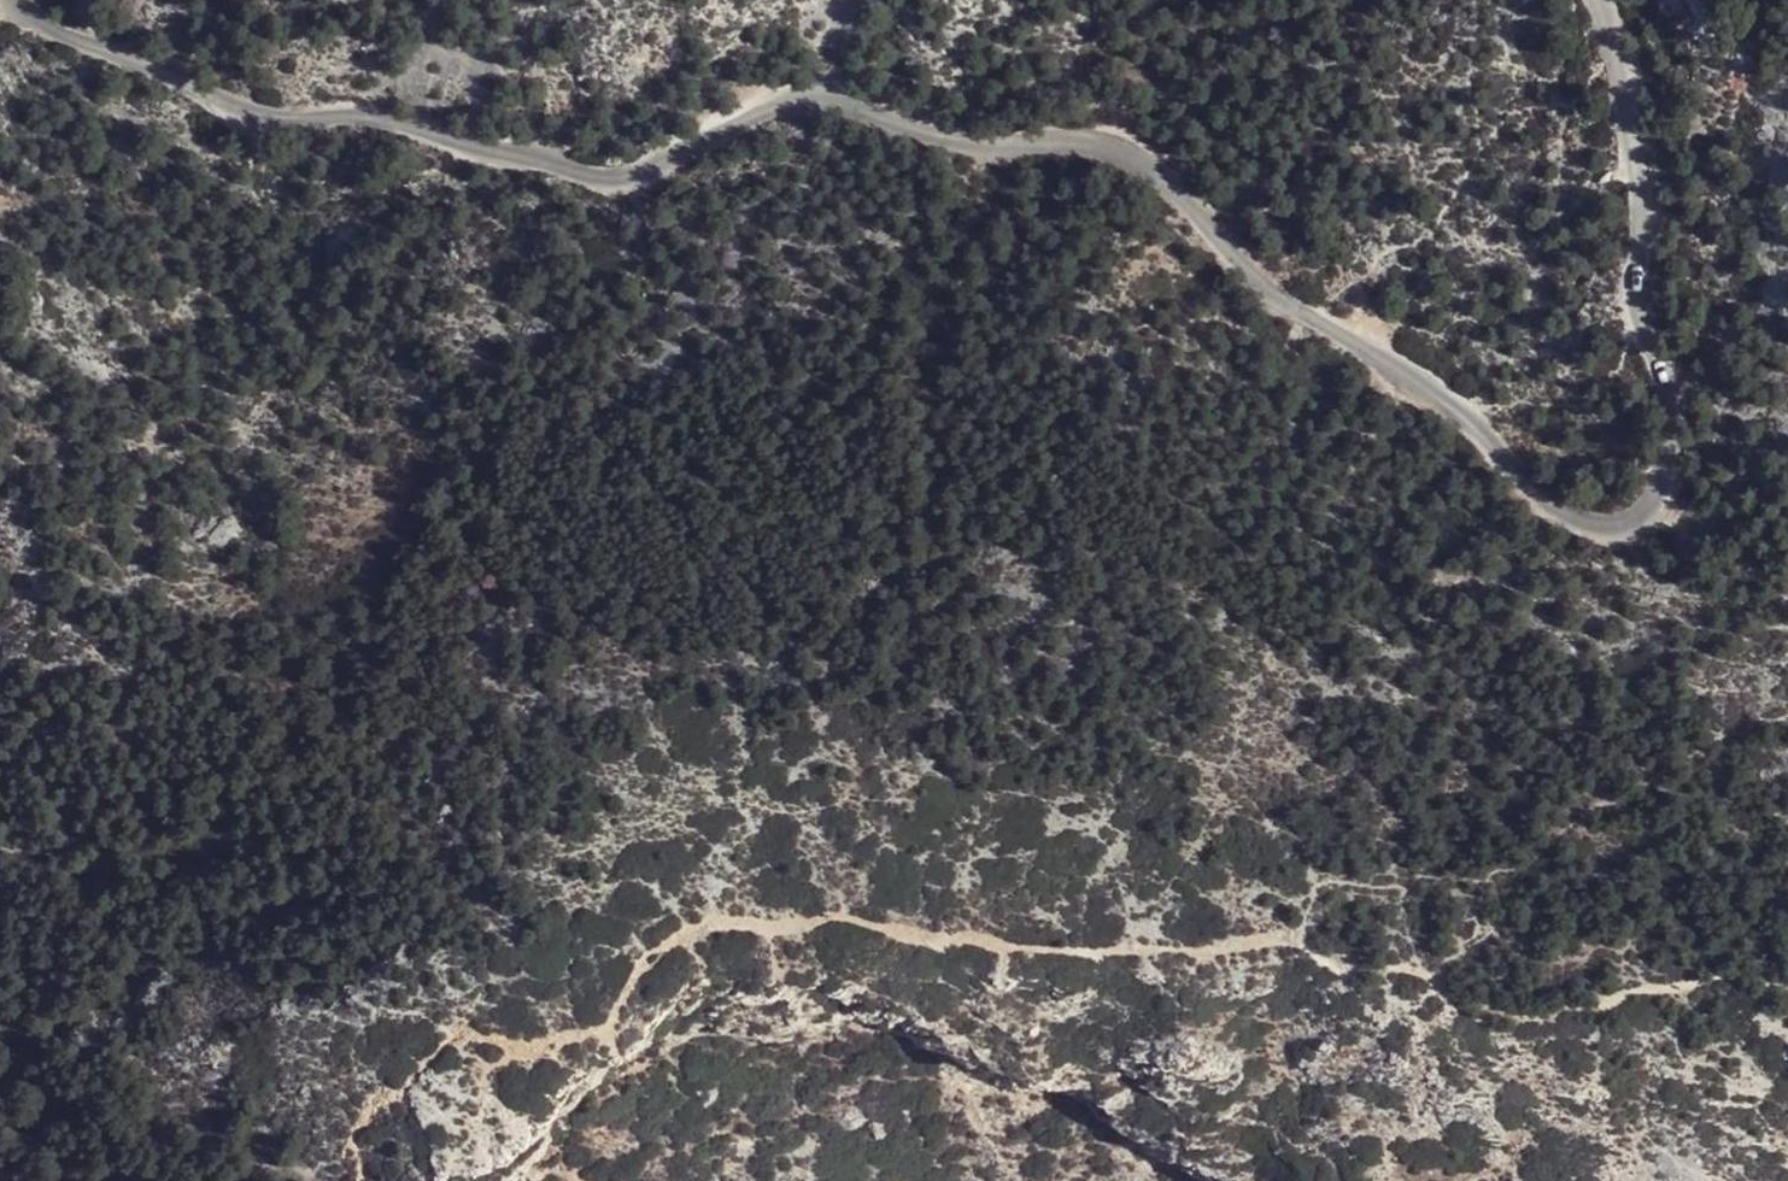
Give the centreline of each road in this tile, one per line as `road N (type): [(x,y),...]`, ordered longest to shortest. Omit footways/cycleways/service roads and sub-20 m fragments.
road 1 (unclassified): [(1594,0),(1640,200),(1636,315),(1672,398),(1658,492),(1639,516),(1610,525),(1552,508),(1453,403),(1275,295),(1163,178),(1112,144),(958,142),(813,95),(645,173),(602,177),(379,119),(232,105),(164,68),(68,37),(22,0)]

